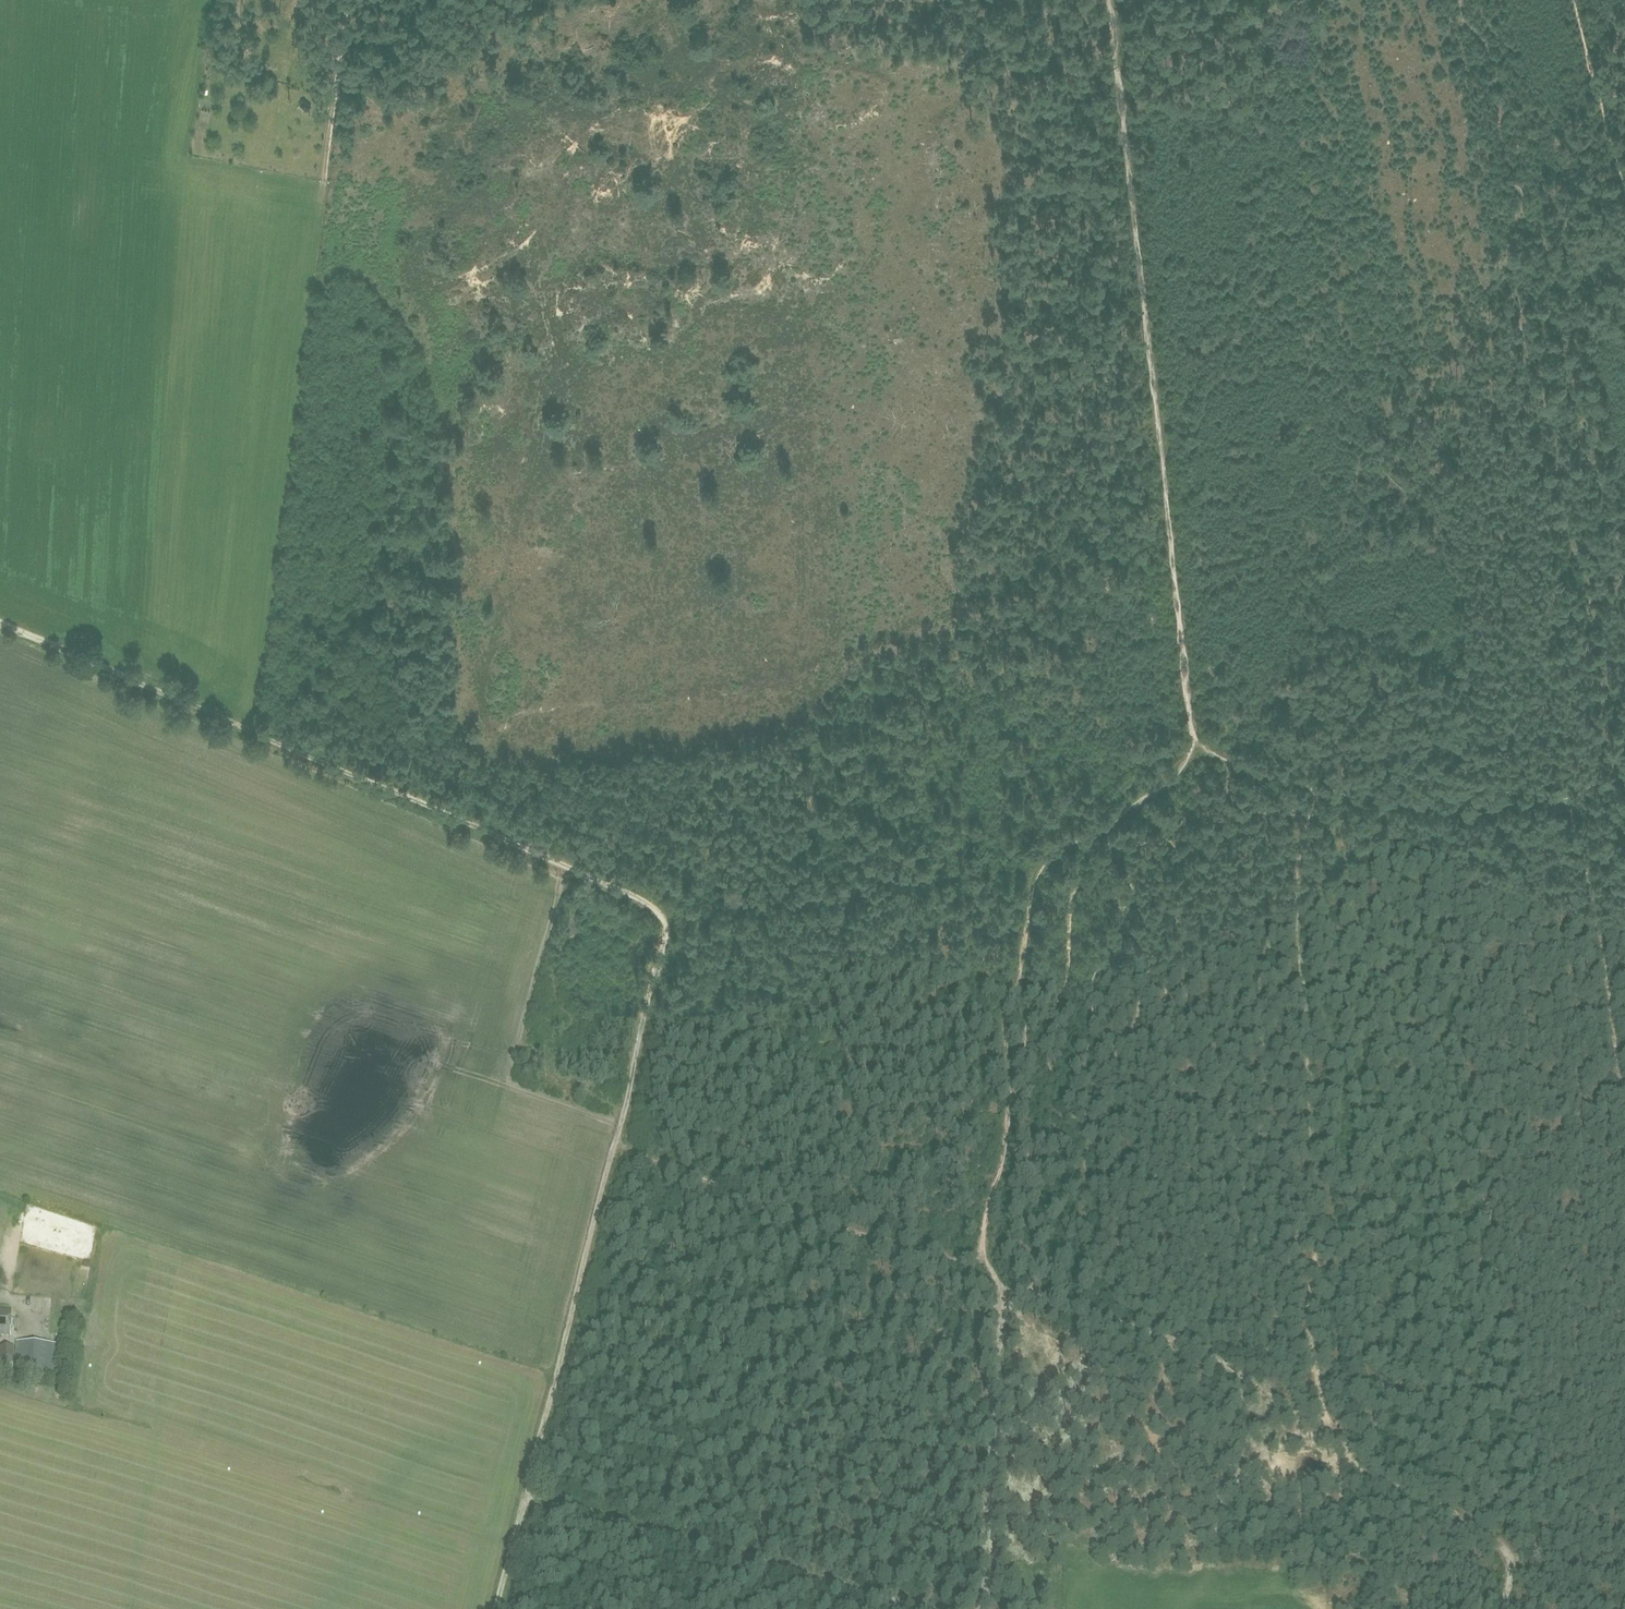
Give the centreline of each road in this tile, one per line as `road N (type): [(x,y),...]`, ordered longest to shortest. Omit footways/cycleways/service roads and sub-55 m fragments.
road 1 (track): [(0,624),(666,913),(496,1608)]
road 2 (track): [(1197,746),(1111,0)]
road 3 (track): [(981,1263),(1009,1094),(1003,1015),(1041,867),(1136,807),(1197,746)]
road 4 (track): [(612,1141),(817,1220),(981,1263),(1003,1297)]
road 5 (track): [(527,1486),(919,1608)]
road 6 (track): [(1567,794),(1472,810),(1323,787),(1197,746)]
road 7 (track): [(979,1608),(1003,1297)]
road 8 (track): [(1567,794),(1624,1057)]

